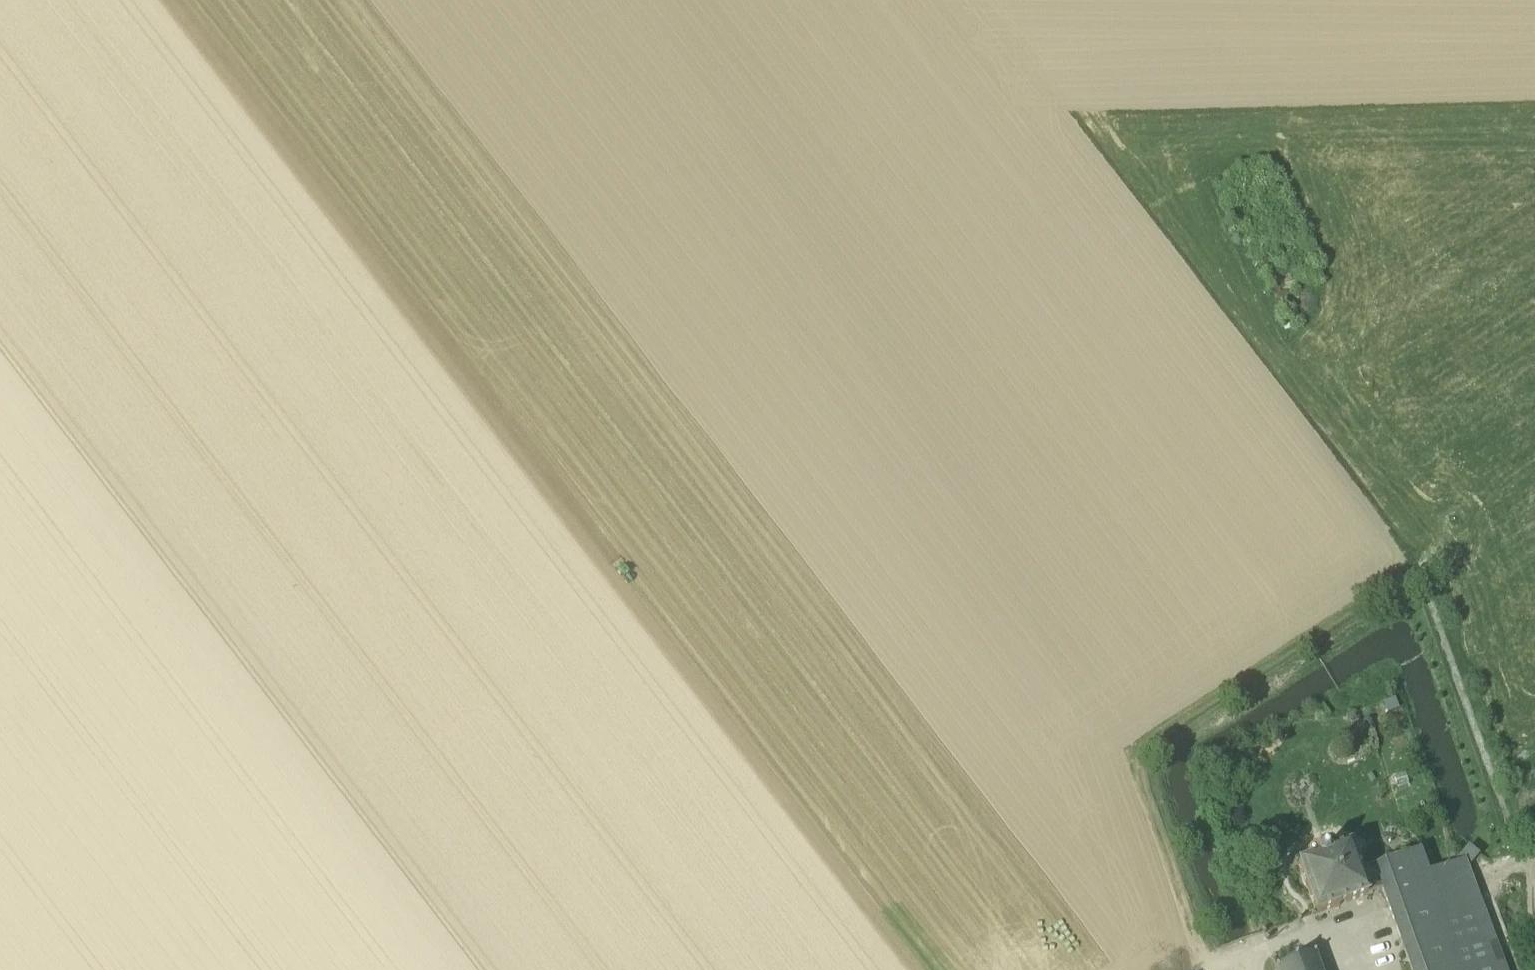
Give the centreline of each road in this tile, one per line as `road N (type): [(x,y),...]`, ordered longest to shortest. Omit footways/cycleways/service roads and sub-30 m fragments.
road 1 (track): [(1210,969),(1129,743)]

